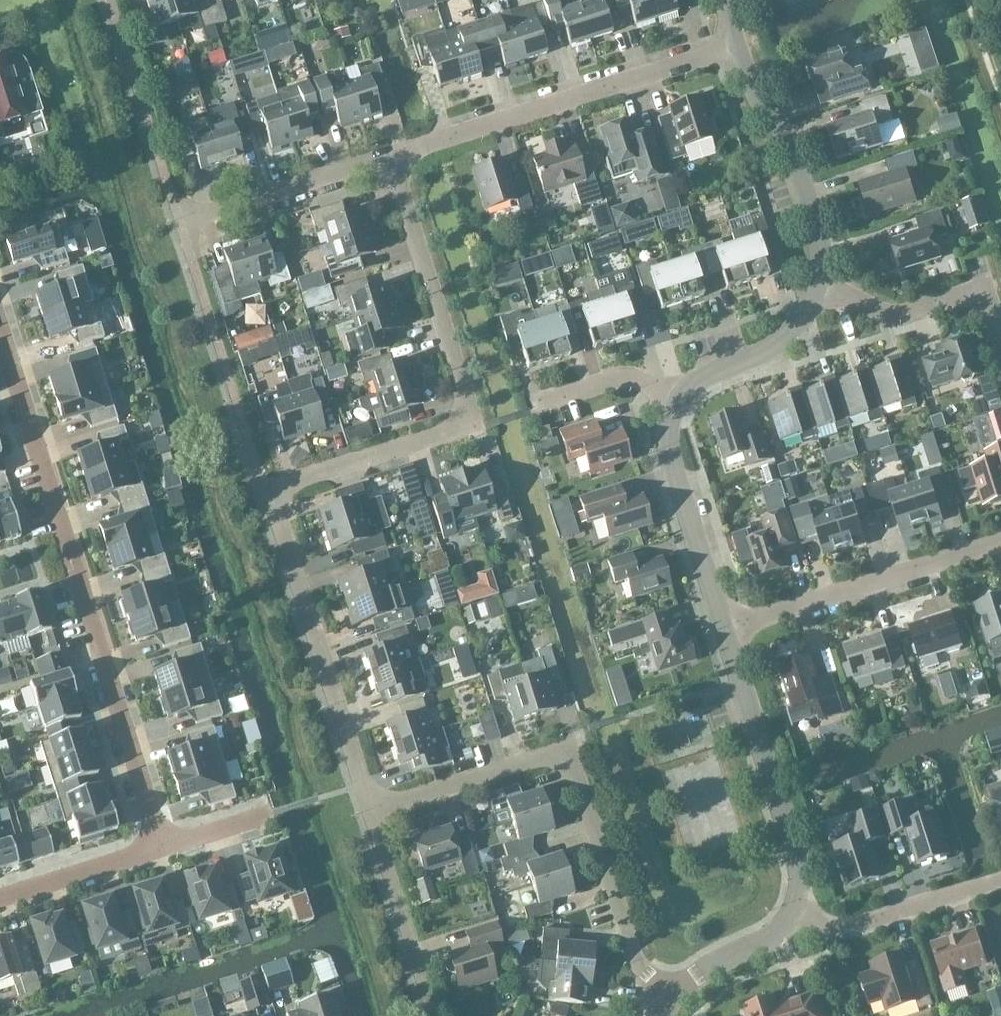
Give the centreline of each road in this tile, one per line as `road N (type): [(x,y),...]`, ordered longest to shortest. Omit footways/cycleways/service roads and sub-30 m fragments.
road 1 (residential): [(369,810),(274,494),(287,481),(469,424),(387,157)]
road 2 (residential): [(163,847),(0,331)]
road 3 (residential): [(668,998),(634,954),(574,771),(561,758),(538,757),(369,810)]
road 4 (residential): [(817,286),(791,332),(756,355),(700,375),(683,392),(664,445),(723,630)]
road 5 (residential): [(387,157),(734,46)]
road 6 (residential): [(723,630),(799,867),(794,911)]
road 7 (residential): [(723,630),(1000,539)]
road 8 (residential): [(734,46),(788,145),(820,248),(817,286)]
road 9 (residential): [(1000,880),(852,926),(821,924),(794,911)]
road 10 (residential): [(1000,339),(978,297),(892,313),(817,286)]
road 11 (residential): [(196,218),(387,157)]
road 12 (residential): [(420,982),(369,810)]
road 13 (residential): [(163,847),(0,895)]
road 14 (residential): [(794,911),(778,930),(704,967),(668,998)]

